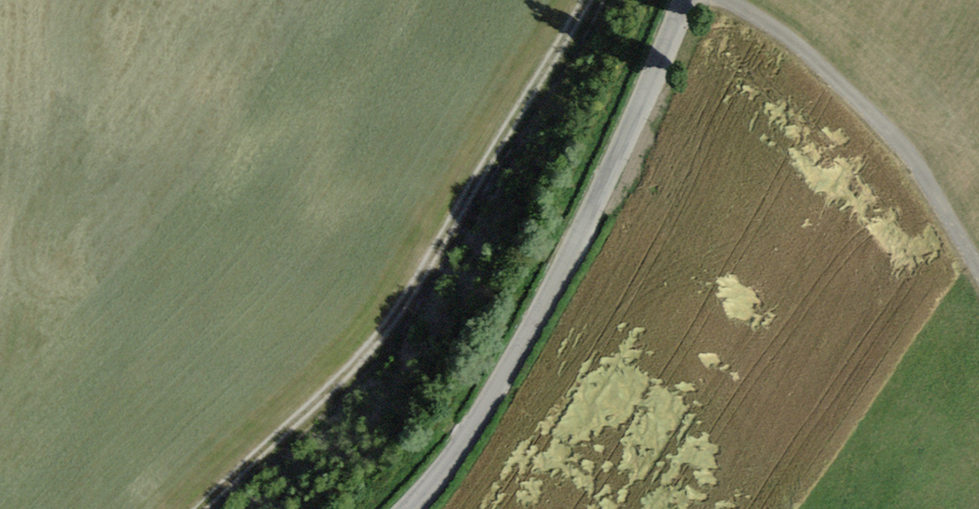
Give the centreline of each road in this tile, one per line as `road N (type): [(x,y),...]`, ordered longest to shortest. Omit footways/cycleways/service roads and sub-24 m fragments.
road 1 (track): [(193,508),(371,334),(587,0)]
road 2 (unclassified): [(686,0),(545,304),(412,508)]
road 3 (track): [(730,0),(785,34),(862,101),(909,156),(978,268)]

